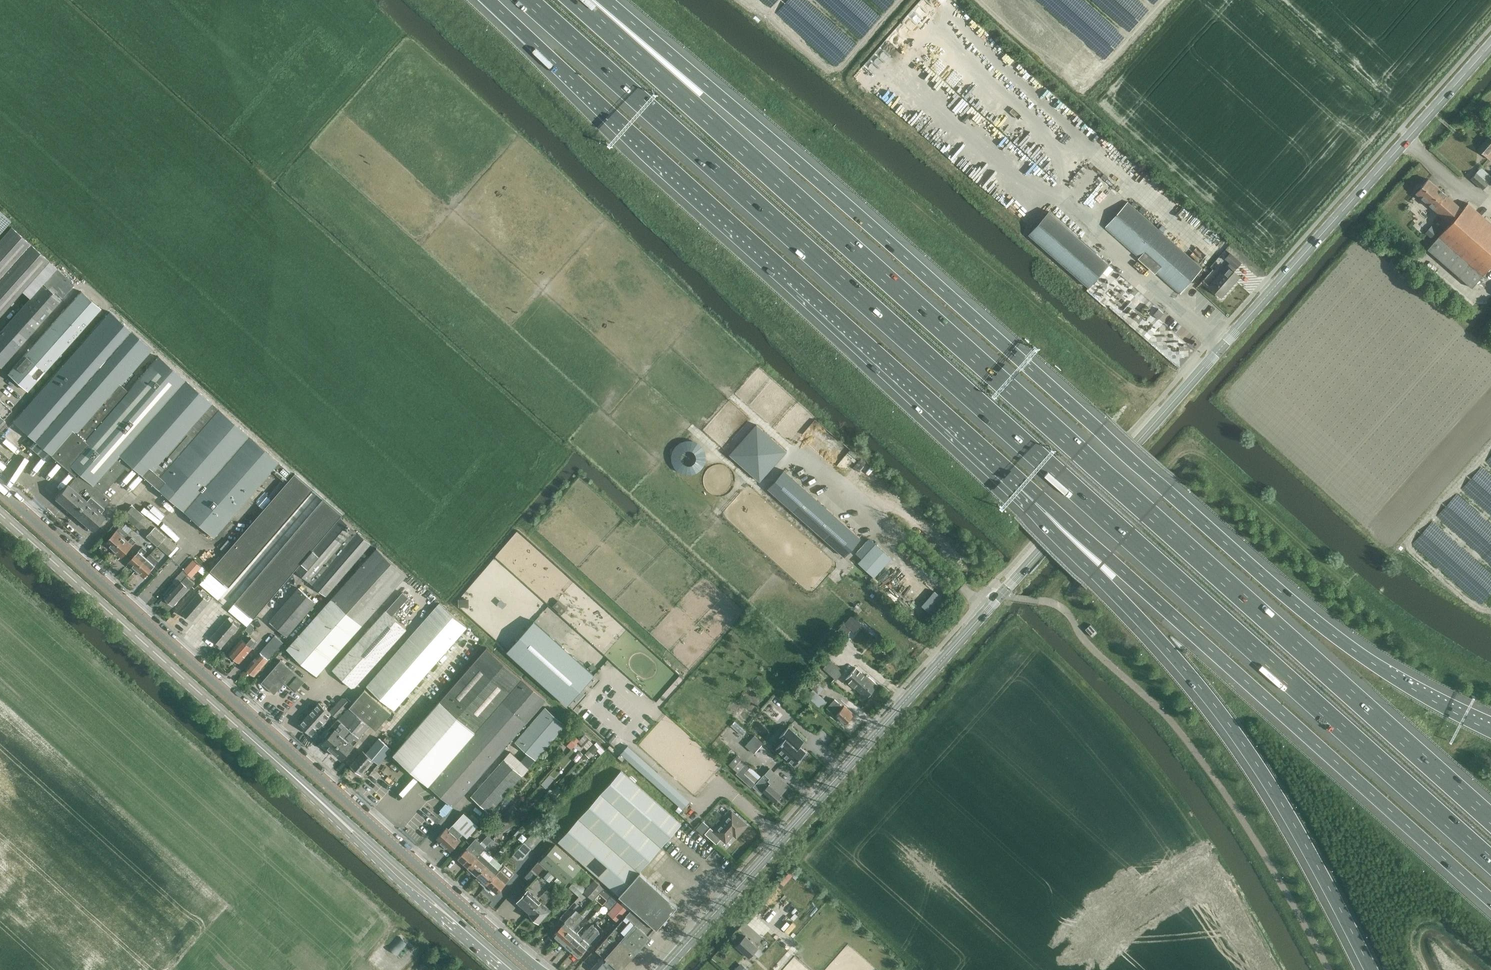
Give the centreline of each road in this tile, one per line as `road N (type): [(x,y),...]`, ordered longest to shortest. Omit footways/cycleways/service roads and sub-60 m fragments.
road 1 (motorway): [(522,0),(1490,861)]
road 2 (secondary): [(663,969),(1490,45)]
road 3 (motorway): [(1490,820),(581,0)]
road 4 (motorway): [(1490,731),(1329,633),(605,0)]
road 5 (motorway): [(488,0),(1022,490)]
road 6 (unclassified): [(0,491),(538,969)]
road 7 (motorway): [(1022,490),(1490,903)]
road 8 (motorway): [(1022,490),(1182,664),(1256,763),(1372,969)]
road 9 (secondary): [(341,821),(0,514)]
road 10 (secondary): [(341,821),(416,898),(439,909)]
road 11 (secondary): [(439,909),(341,821)]

